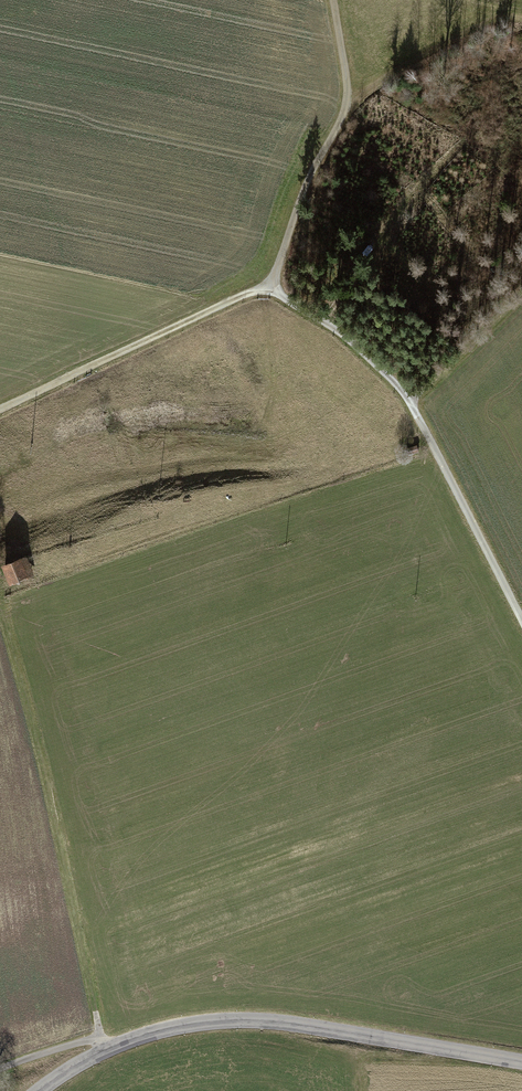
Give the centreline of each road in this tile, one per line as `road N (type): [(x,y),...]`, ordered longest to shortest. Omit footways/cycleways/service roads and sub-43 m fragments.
road 1 (track): [(334,0),(345,112),(309,179),(277,291),(250,292),(0,410)]
road 2 (tertiary): [(521,1065),(233,1019),(104,1049),(41,1090)]
road 3 (track): [(0,612),(104,1049)]
road 4 (track): [(277,291),(347,339),(412,401),(521,611)]
road 5 (track): [(345,112),(380,83),(494,21),(521,18)]
road 6 (track): [(412,401),(521,296)]

